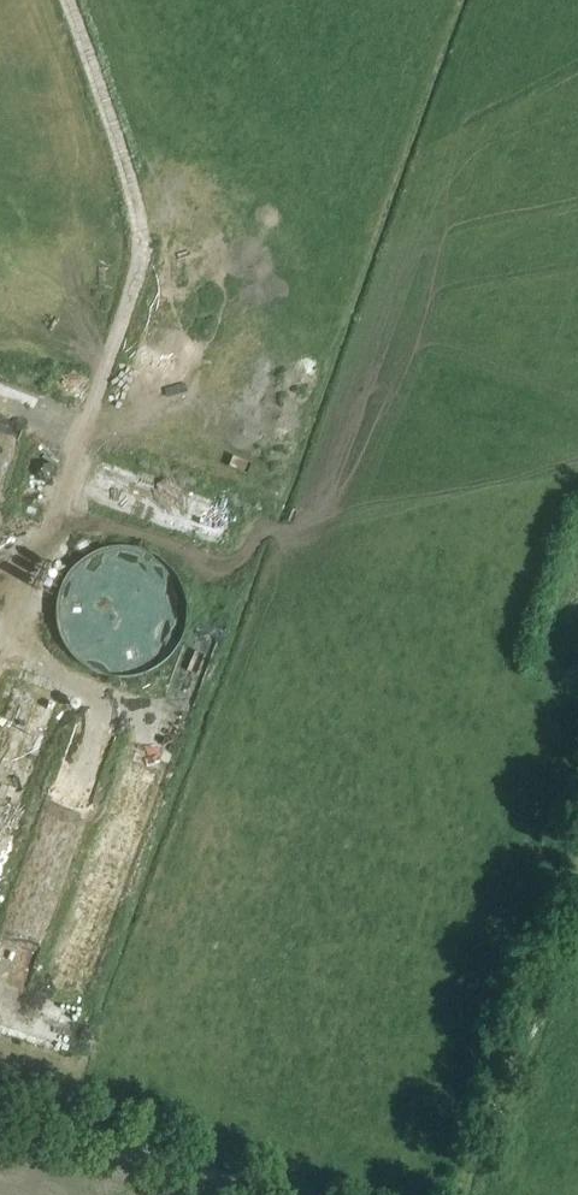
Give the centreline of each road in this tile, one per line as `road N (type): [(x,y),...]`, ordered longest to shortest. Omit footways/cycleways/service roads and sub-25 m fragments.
road 1 (unclassified): [(246,1194),(0,1108)]

